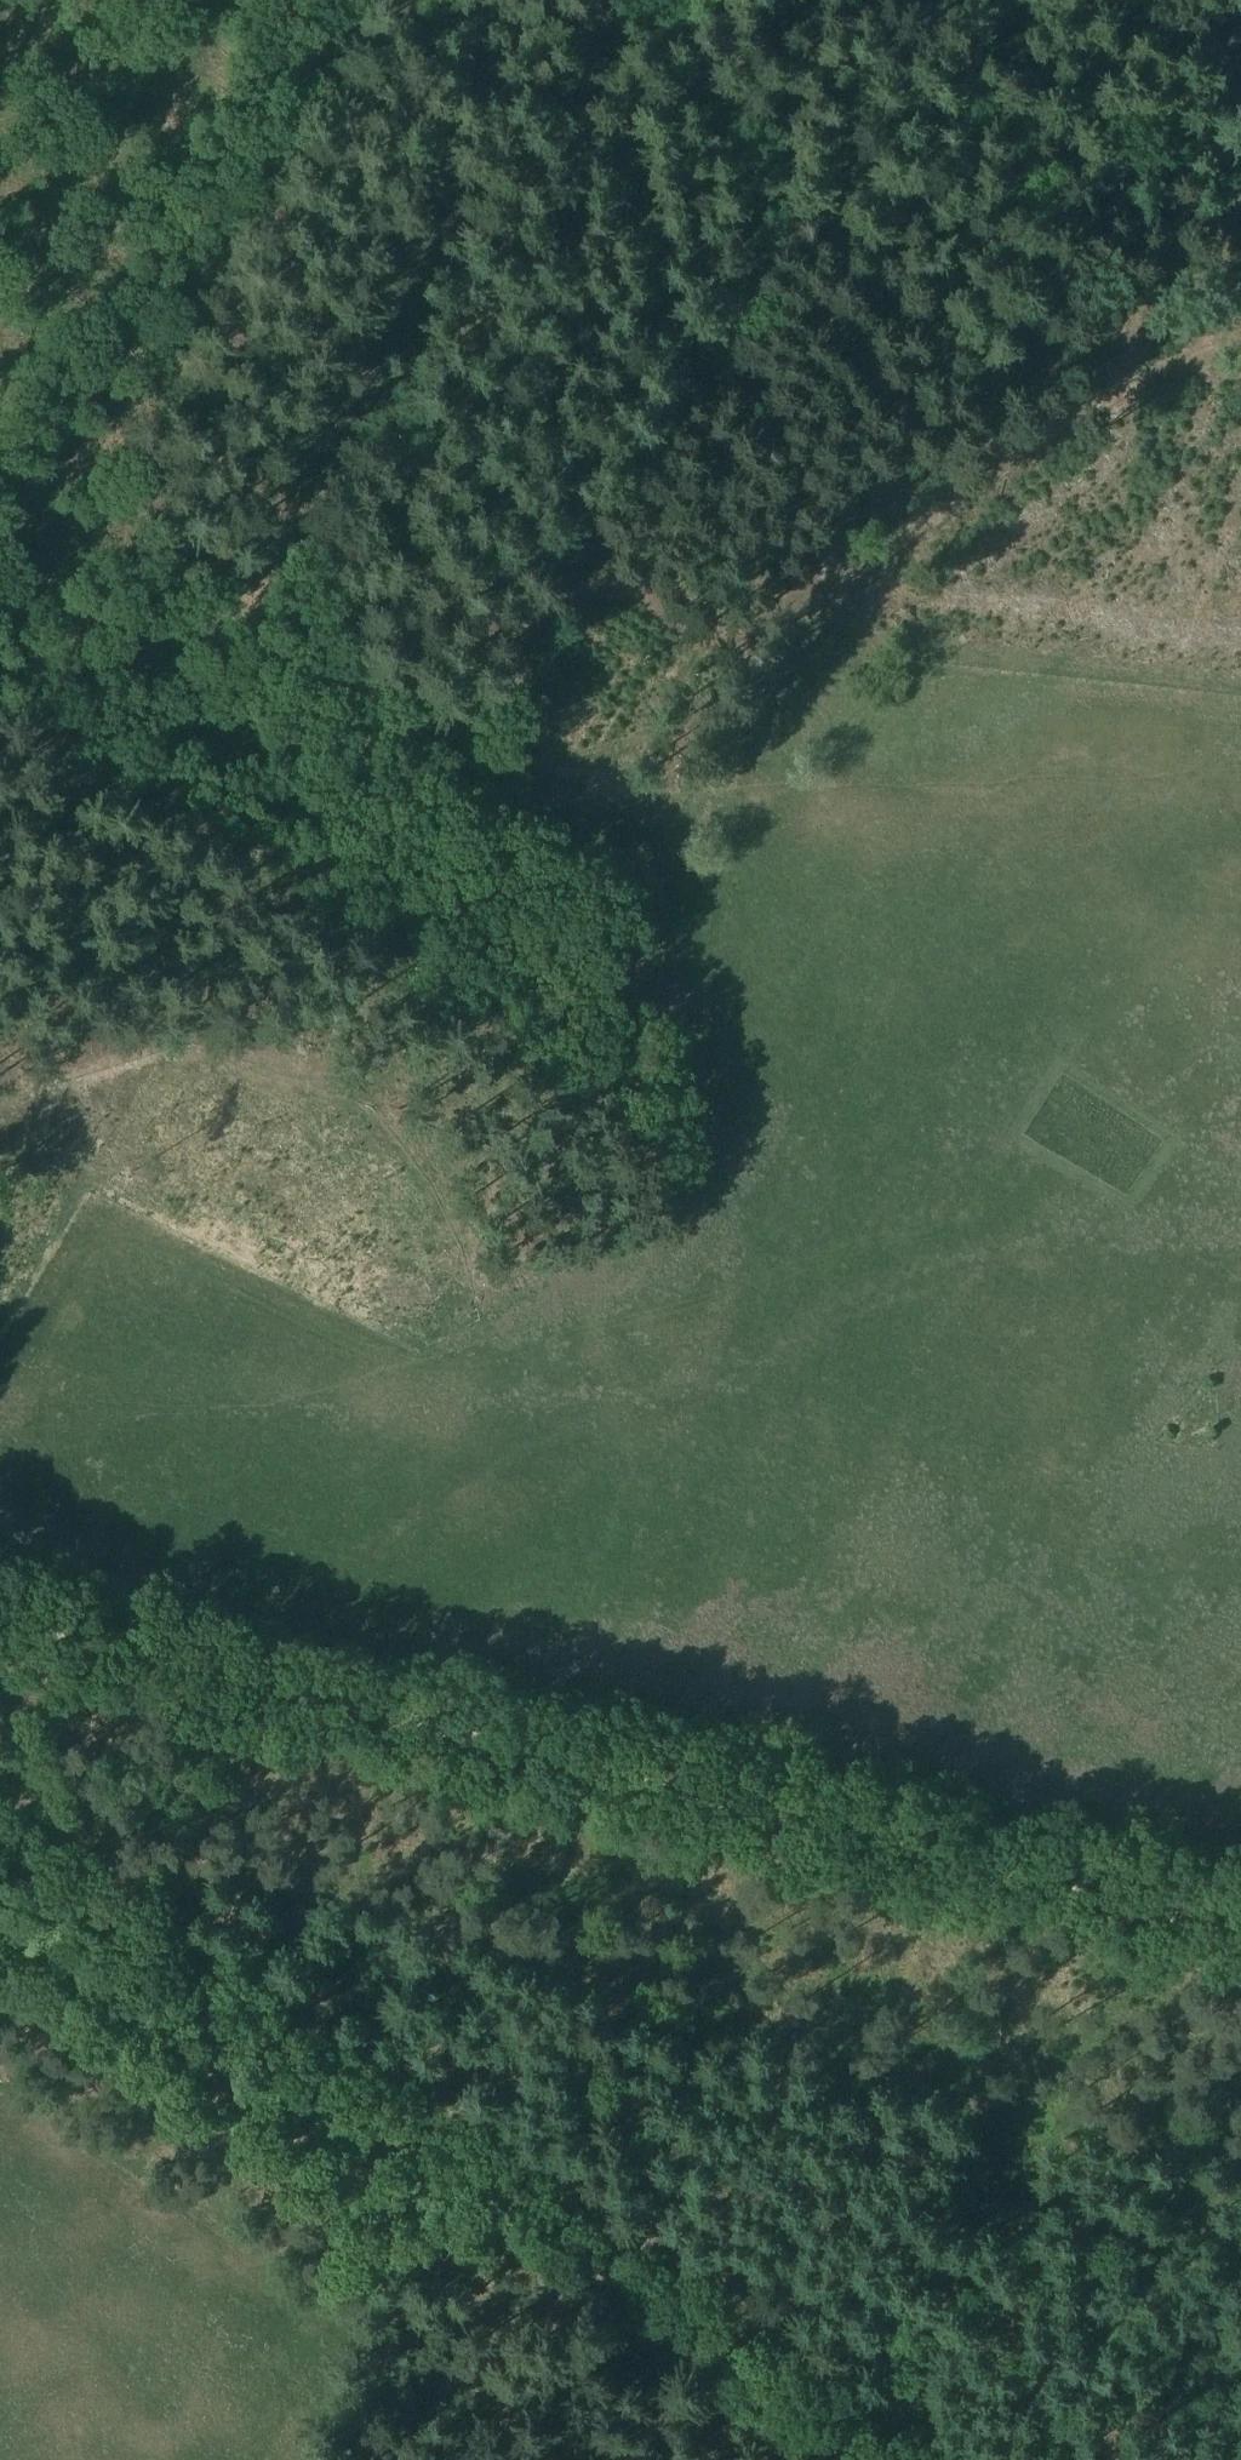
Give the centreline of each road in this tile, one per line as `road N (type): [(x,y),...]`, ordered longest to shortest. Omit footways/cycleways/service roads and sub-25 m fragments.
road 1 (track): [(0,1599),(1240,1972)]
road 2 (track): [(0,597),(354,0)]

